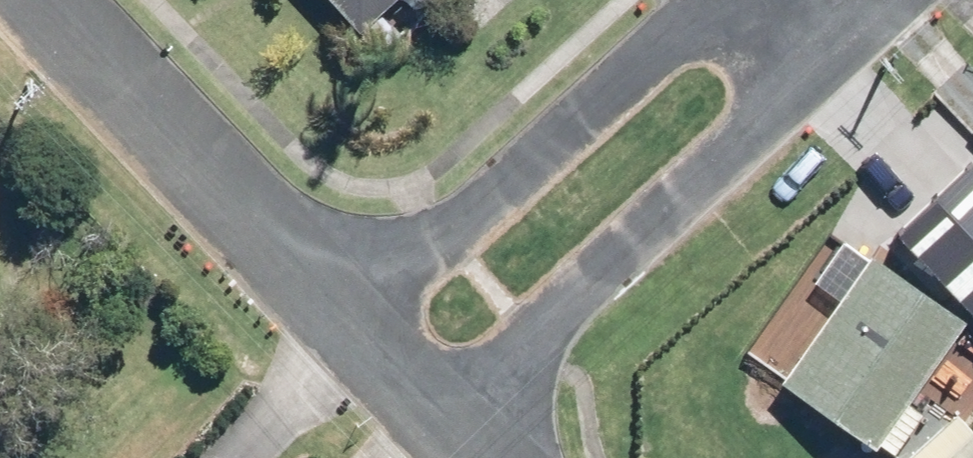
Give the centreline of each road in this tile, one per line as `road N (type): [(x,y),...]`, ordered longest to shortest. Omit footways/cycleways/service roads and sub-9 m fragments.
road 1 (residential): [(854,0),(754,129),(460,414)]
road 2 (residential): [(360,306),(635,76),(755,15),(807,0)]
road 3 (residential): [(360,306),(62,0)]
road 4 (residential): [(460,414),(360,306)]

